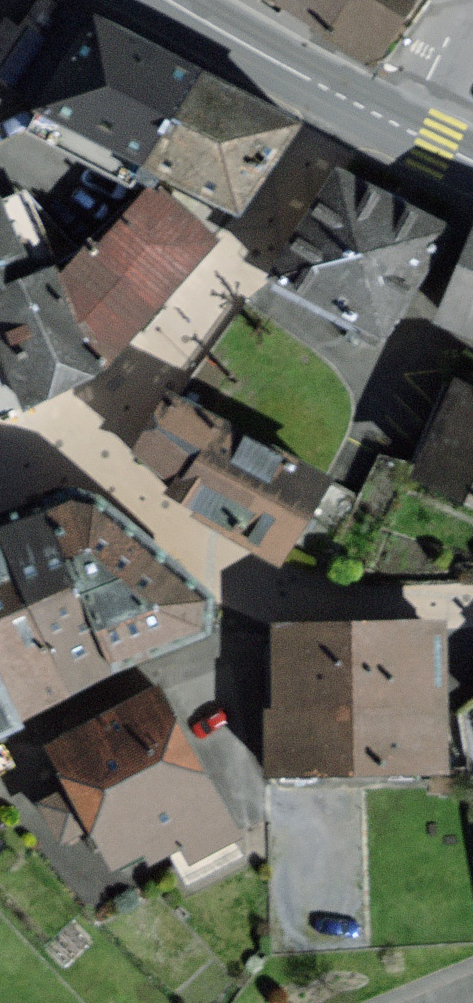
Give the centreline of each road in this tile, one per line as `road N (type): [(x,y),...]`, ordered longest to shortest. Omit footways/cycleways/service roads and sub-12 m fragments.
road 1 (secondary): [(169,0),(472,162)]

